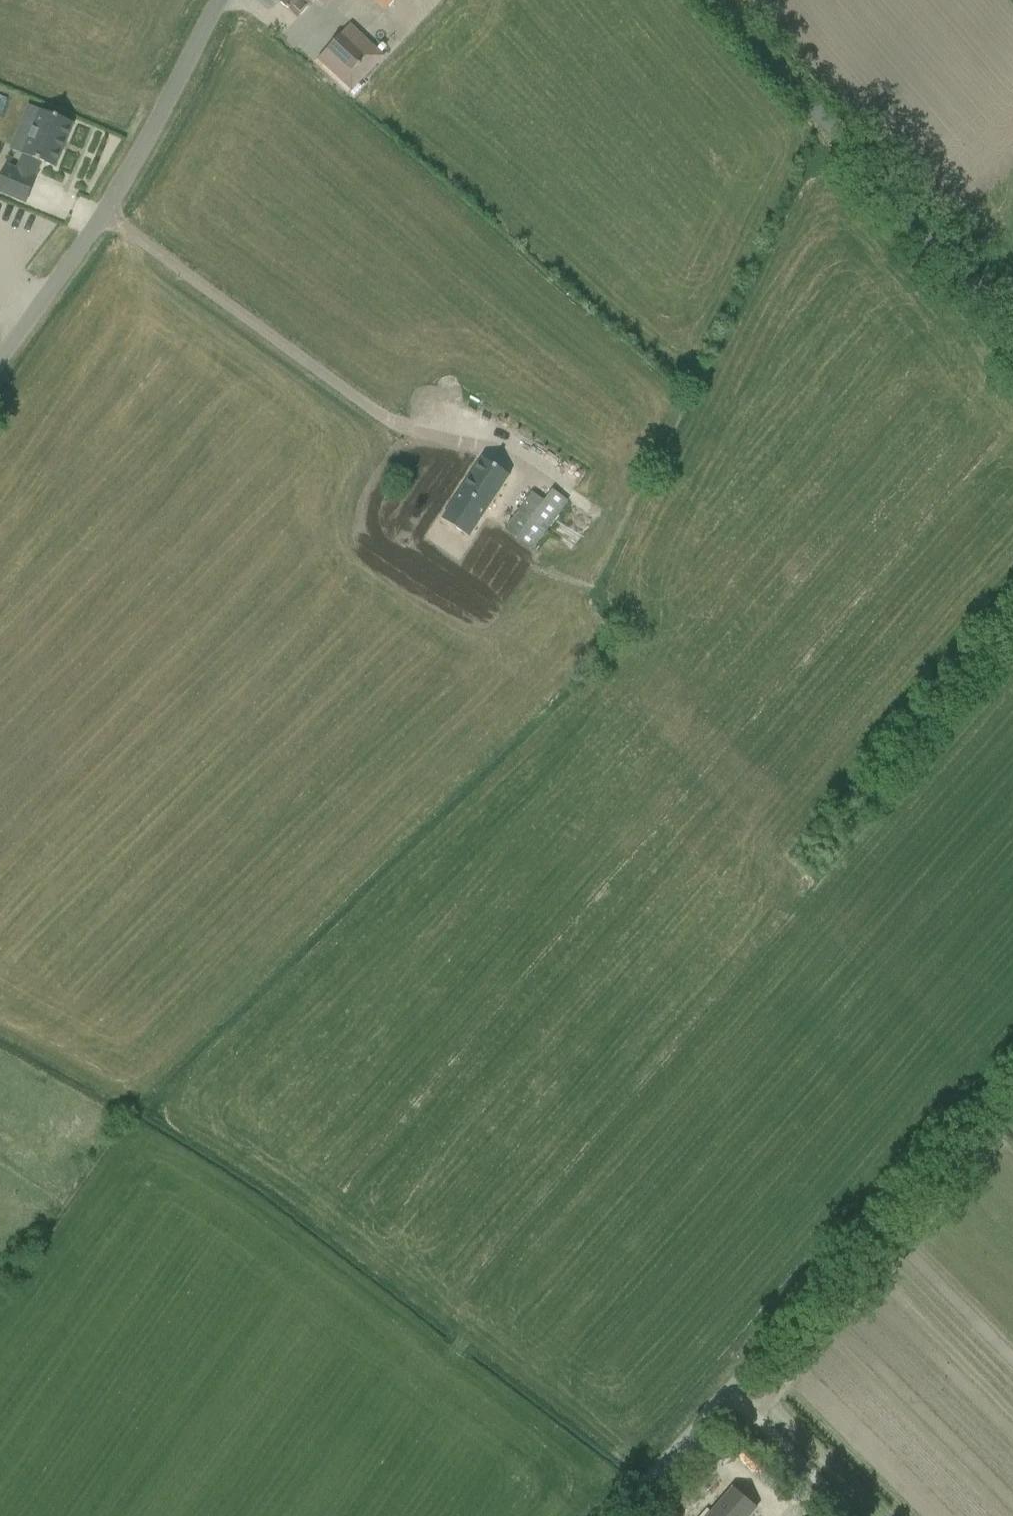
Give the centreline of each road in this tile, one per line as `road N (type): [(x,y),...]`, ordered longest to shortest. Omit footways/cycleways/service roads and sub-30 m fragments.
road 1 (unclassified): [(606,1515),(1012,1052)]
road 2 (unclassified): [(1012,337),(727,0)]
road 3 (unclassified): [(0,330),(139,131),(205,0)]

